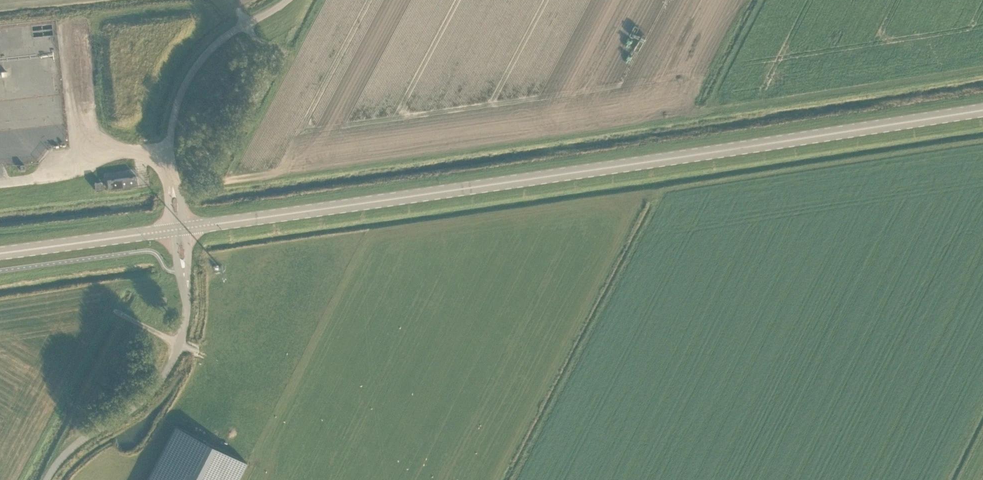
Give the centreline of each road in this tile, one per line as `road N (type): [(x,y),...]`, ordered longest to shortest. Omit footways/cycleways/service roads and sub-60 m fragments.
road 1 (primary): [(982,110),(180,228)]
road 2 (tertiary): [(46,479),(78,441),(147,395),(172,361),(187,311),(180,228)]
road 3 (unclassified): [(180,228),(169,153),(175,98),(222,37),(291,0)]
road 4 (primary): [(0,252),(180,228)]

